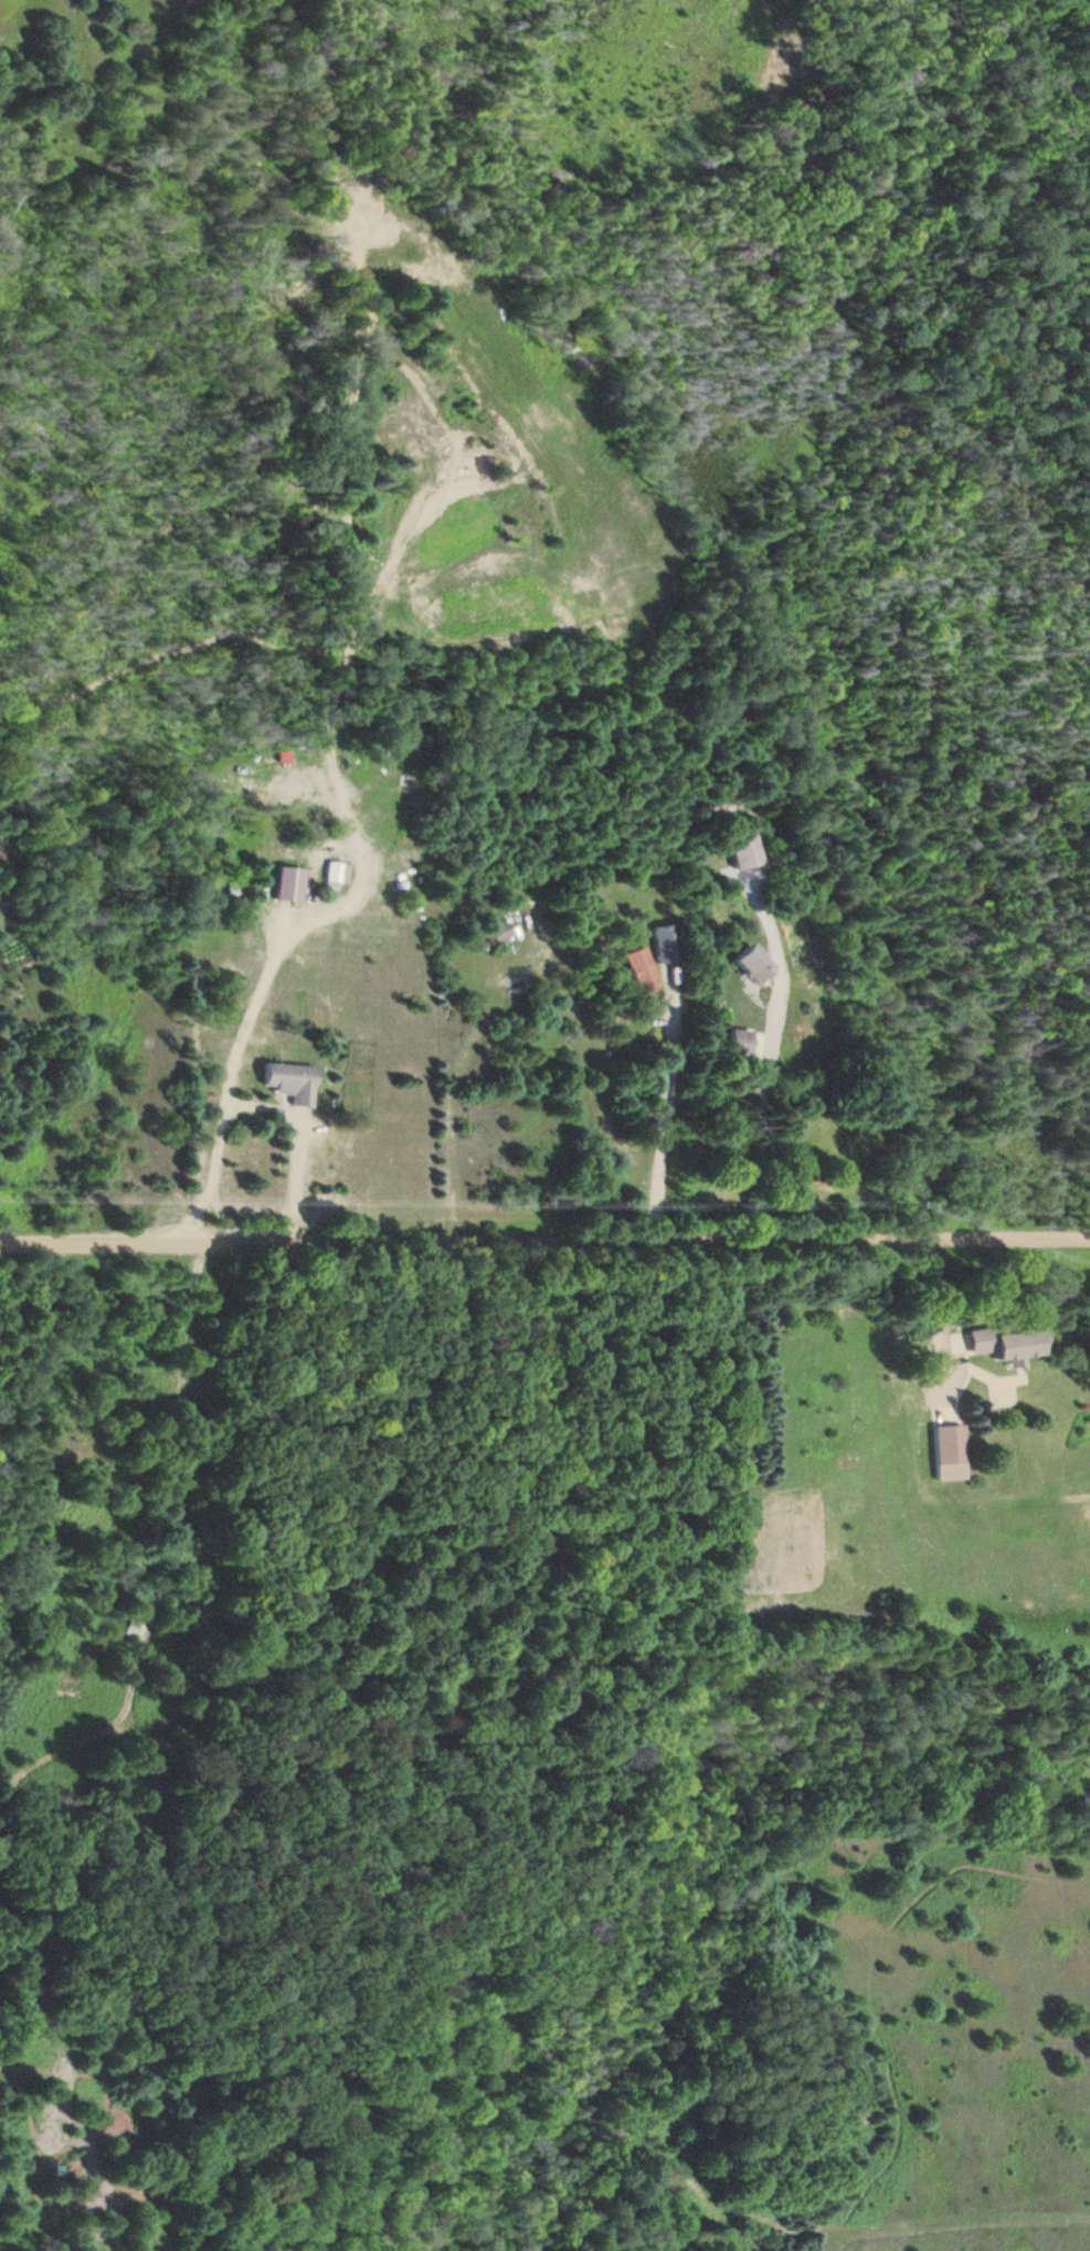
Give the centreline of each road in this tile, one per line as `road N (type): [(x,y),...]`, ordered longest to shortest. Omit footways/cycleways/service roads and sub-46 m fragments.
road 1 (residential): [(0,1249),(1089,1246)]

